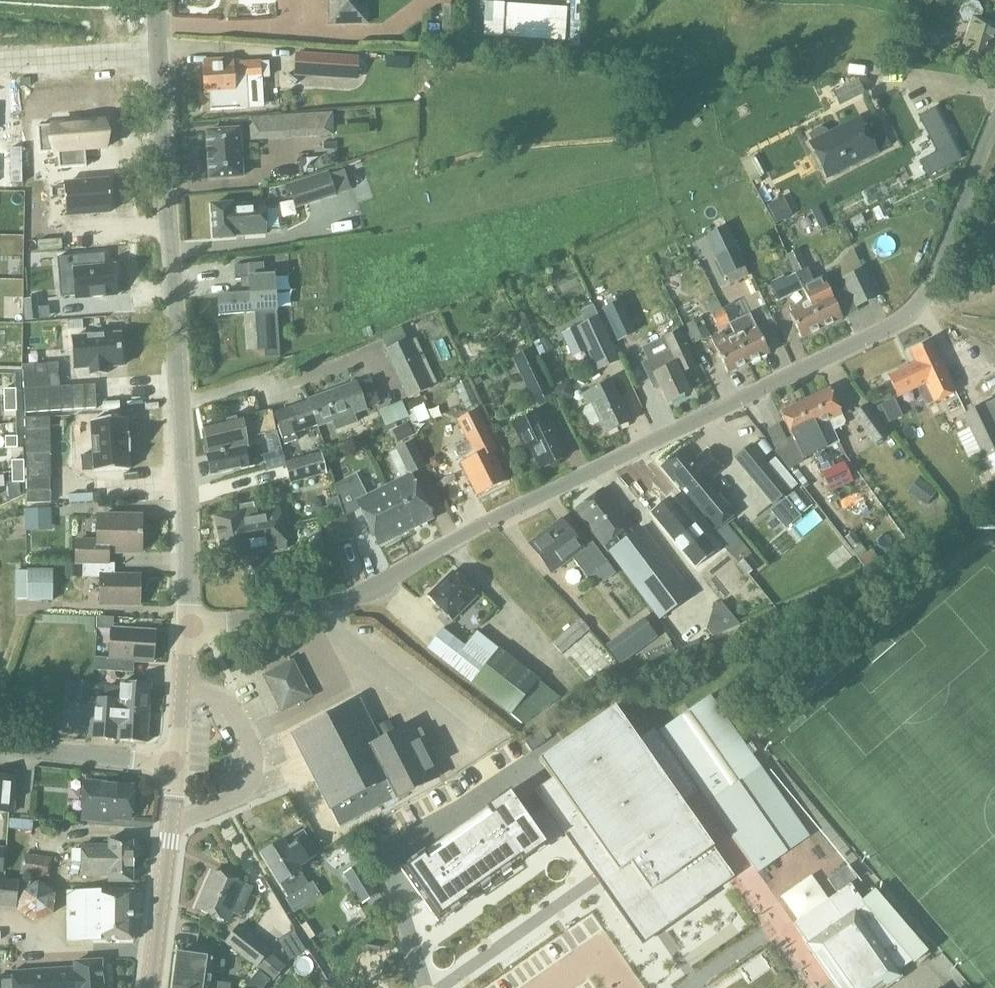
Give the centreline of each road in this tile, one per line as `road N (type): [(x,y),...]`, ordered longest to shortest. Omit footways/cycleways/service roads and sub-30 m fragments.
road 1 (residential): [(188,626),(345,600),(910,317),(930,292),(994,125)]
road 2 (tertiary): [(188,626),(156,52)]
road 3 (residential): [(171,818),(243,792),(253,771),(251,747),(227,704),(181,686)]
road 4 (residential): [(0,747),(176,762)]
road 5 (tertiary): [(149,987),(171,818)]
road 6 (residential): [(156,52),(0,64)]

